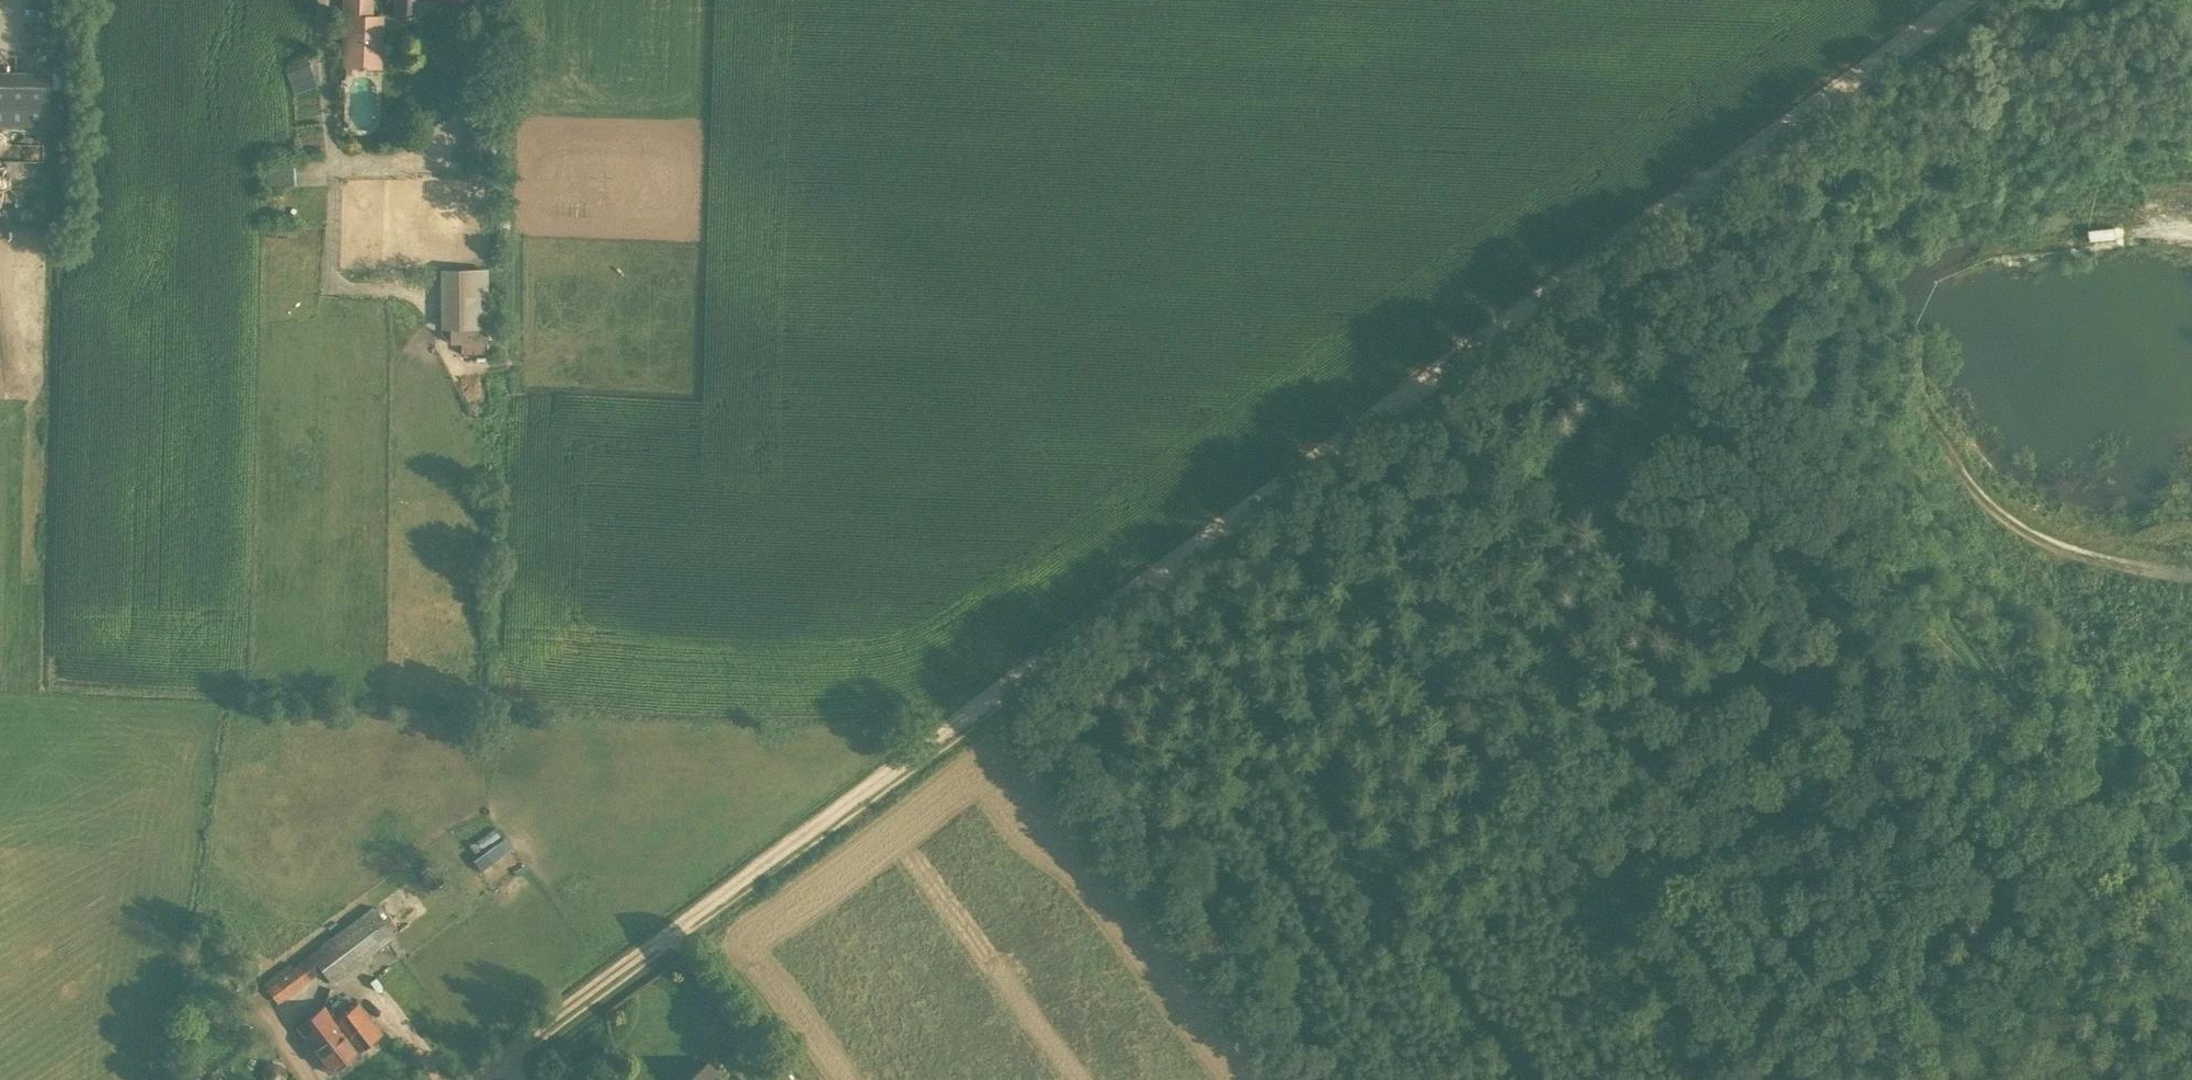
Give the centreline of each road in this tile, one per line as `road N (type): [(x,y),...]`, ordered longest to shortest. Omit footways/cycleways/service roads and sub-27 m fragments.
road 1 (track): [(1634,235),(465,1079)]
road 2 (track): [(1634,235),(2191,983)]
road 3 (track): [(1953,0),(1634,235)]

